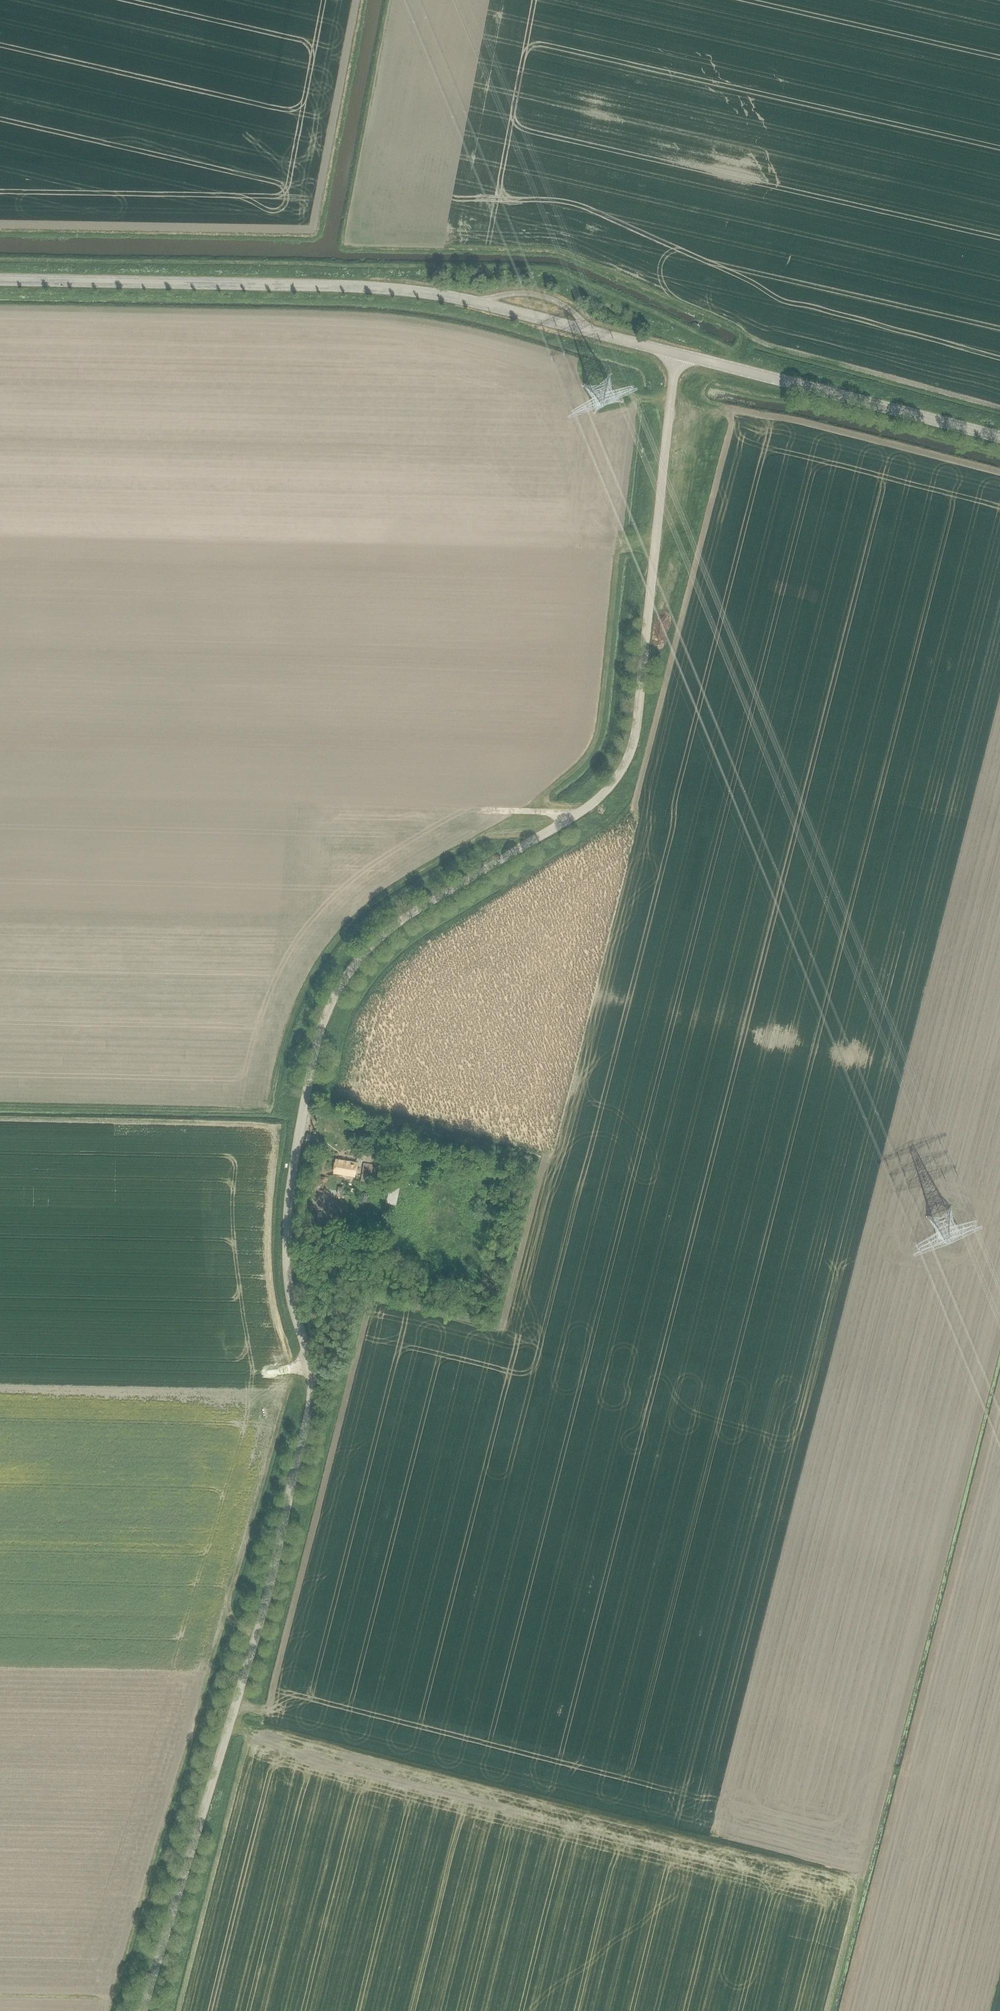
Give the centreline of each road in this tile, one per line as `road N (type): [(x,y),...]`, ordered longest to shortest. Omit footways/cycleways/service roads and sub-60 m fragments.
road 1 (unclassified): [(143,2010),(265,1606),(309,1413),(311,1374),(289,1283),(288,1216),(315,1051),(344,982),(379,939),(601,797),(626,760),(677,355)]
road 2 (tertiary): [(677,355),(480,303),(389,288),(0,279)]
road 3 (tertiary): [(999,439),(677,355)]

